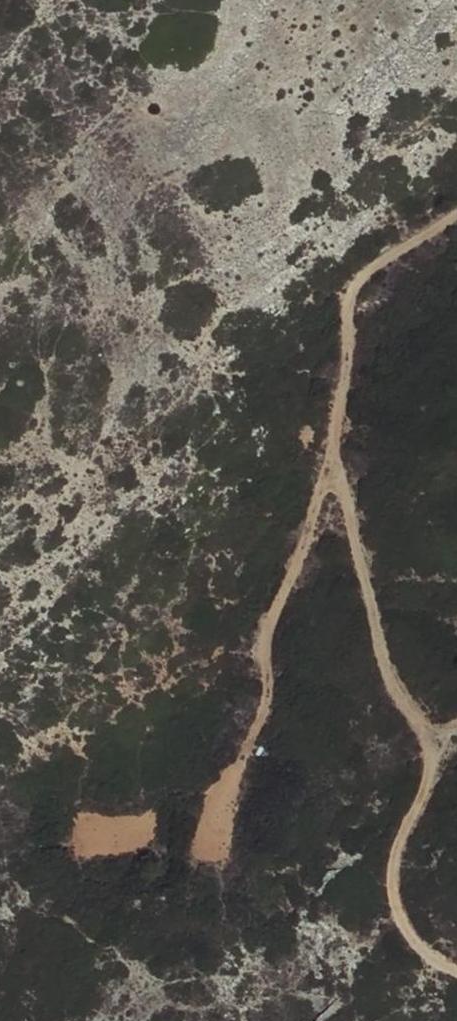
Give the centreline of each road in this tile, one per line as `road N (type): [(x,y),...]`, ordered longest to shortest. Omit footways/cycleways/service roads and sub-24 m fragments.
road 1 (track): [(456,209),(349,286),(332,326),(328,475),(421,743),(393,914),(403,932),(456,970)]

